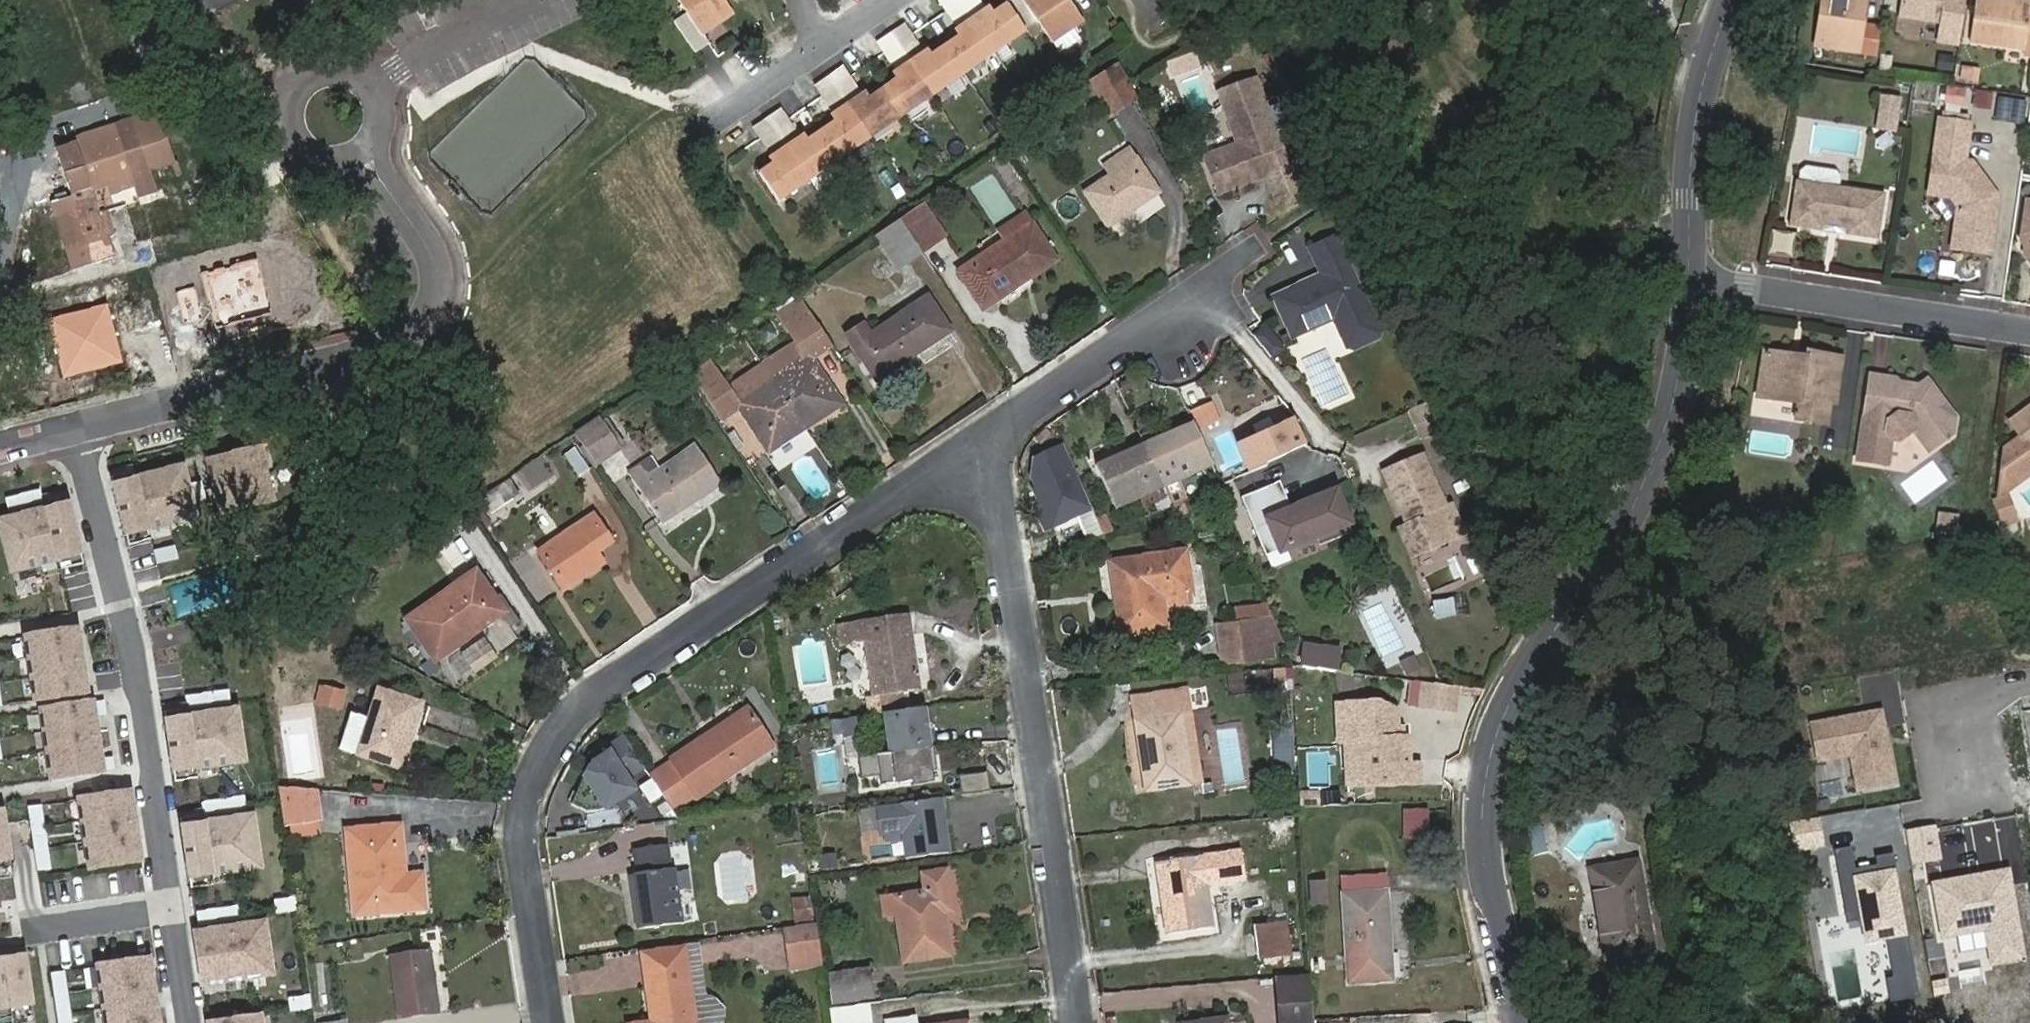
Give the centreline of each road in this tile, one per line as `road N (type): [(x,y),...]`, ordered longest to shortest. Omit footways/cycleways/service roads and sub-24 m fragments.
road 1 (residential): [(987,436),(588,695),(528,780),(521,813),(550,1022)]
road 2 (residential): [(1699,283),(1680,403),(1645,495),(1572,595),(1499,731),(1484,804),(1487,872),(1520,1022)]
road 3 (residential): [(1077,1022),(987,436)]
road 4 (residential): [(78,423),(366,352),(425,315),(441,260),(365,150)]
road 5 (residential): [(78,423),(137,675),(172,913)]
road 6 (residential): [(1699,283),(2029,333)]
road 7 (residential): [(1250,251),(987,436)]
road 8 (residential): [(1760,0),(1726,102),(1699,283)]
road 9 (residential): [(29,934),(172,913)]
road 10 (residential): [(712,122),(817,49)]

